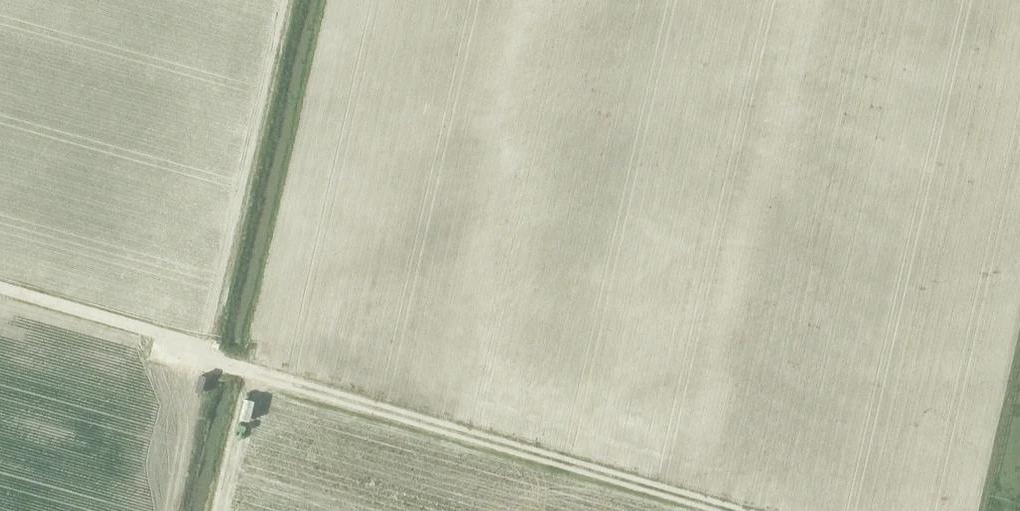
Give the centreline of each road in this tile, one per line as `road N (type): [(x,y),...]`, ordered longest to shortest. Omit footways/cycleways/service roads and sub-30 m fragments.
road 1 (track): [(0,292),(298,390),(723,510)]

